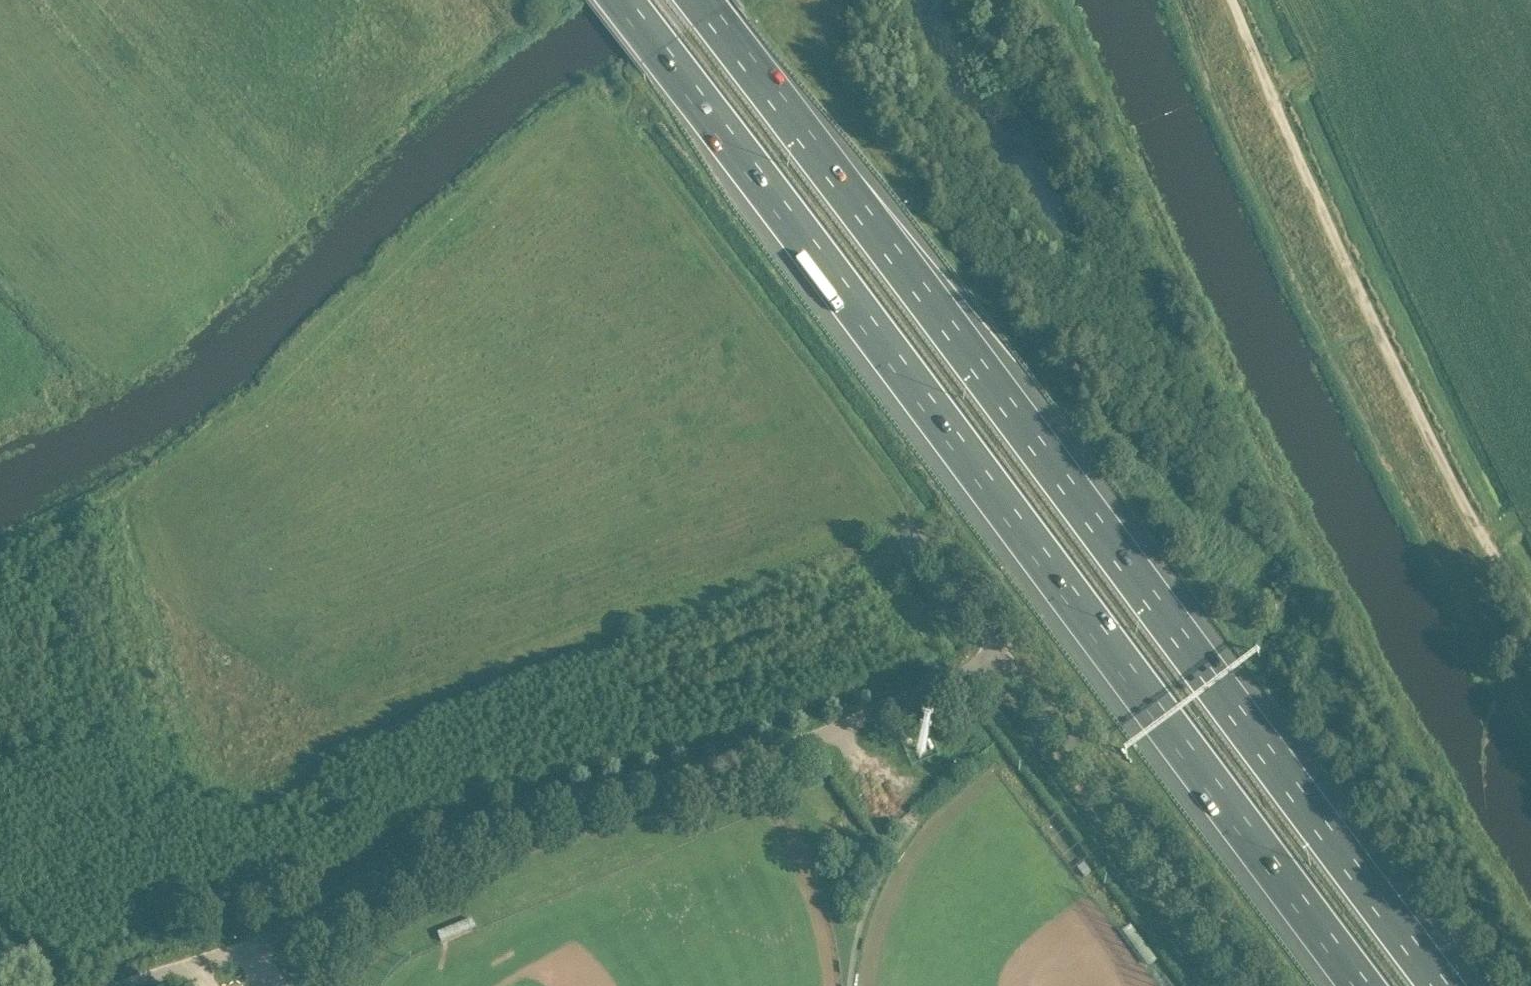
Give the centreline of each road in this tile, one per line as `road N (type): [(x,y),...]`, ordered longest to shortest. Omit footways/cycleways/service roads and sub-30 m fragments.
road 1 (motorway): [(623,0),(1364,985)]
road 2 (motorway): [(1442,985),(701,0)]
road 3 (track): [(1530,625),(1321,206),(1230,0)]

